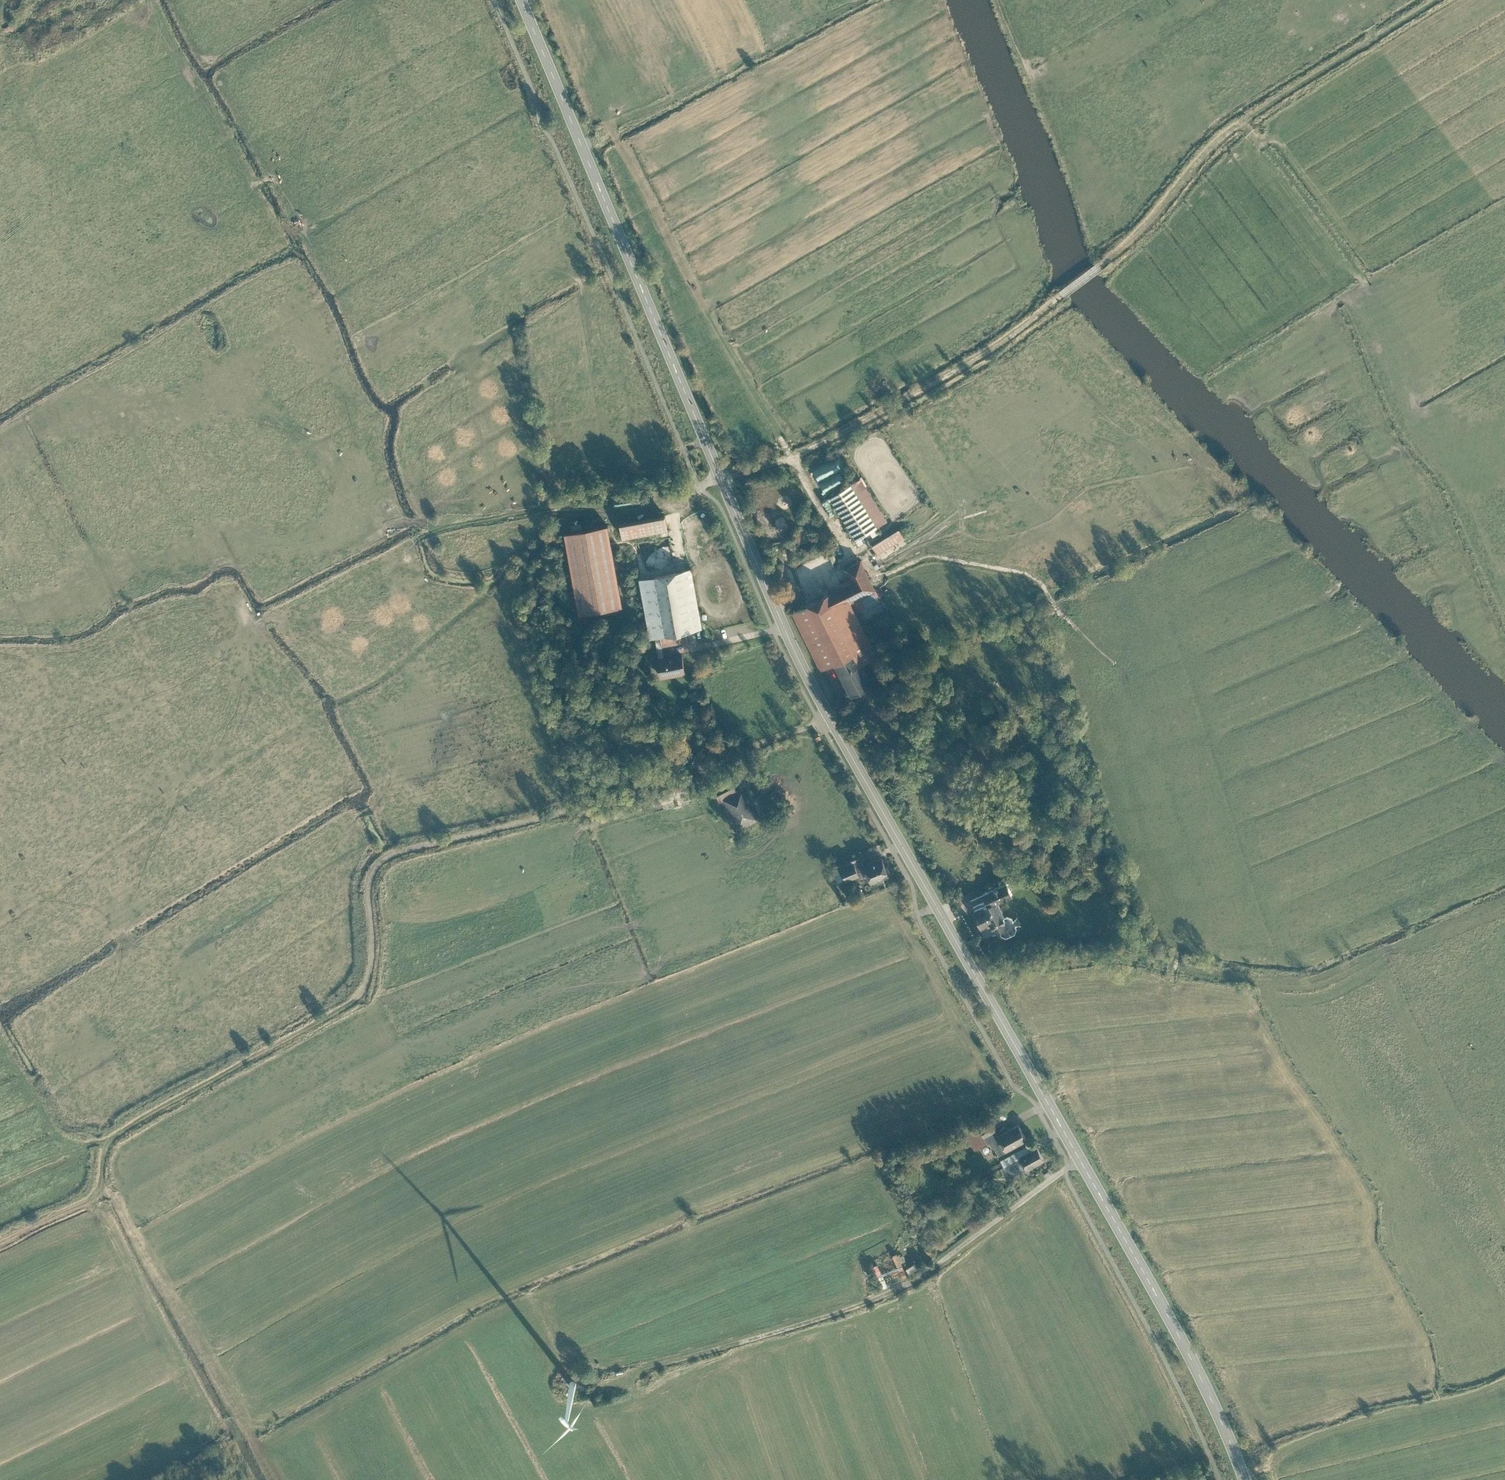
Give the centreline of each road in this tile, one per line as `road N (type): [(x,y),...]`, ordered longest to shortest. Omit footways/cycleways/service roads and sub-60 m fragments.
road 1 (tertiary): [(1246,1479),(1159,1296),(798,656),(522,0)]
road 2 (track): [(0,1244),(90,1200),(109,1141),(125,1125),(357,999),(369,977),(368,880),(378,862),(730,764),(821,723)]
road 3 (track): [(724,482),(804,457),(1012,335),(1103,264),(1194,166),(1250,121),(1441,0)]
road 4 (track): [(1080,1156),(917,1277),(606,1381)]

